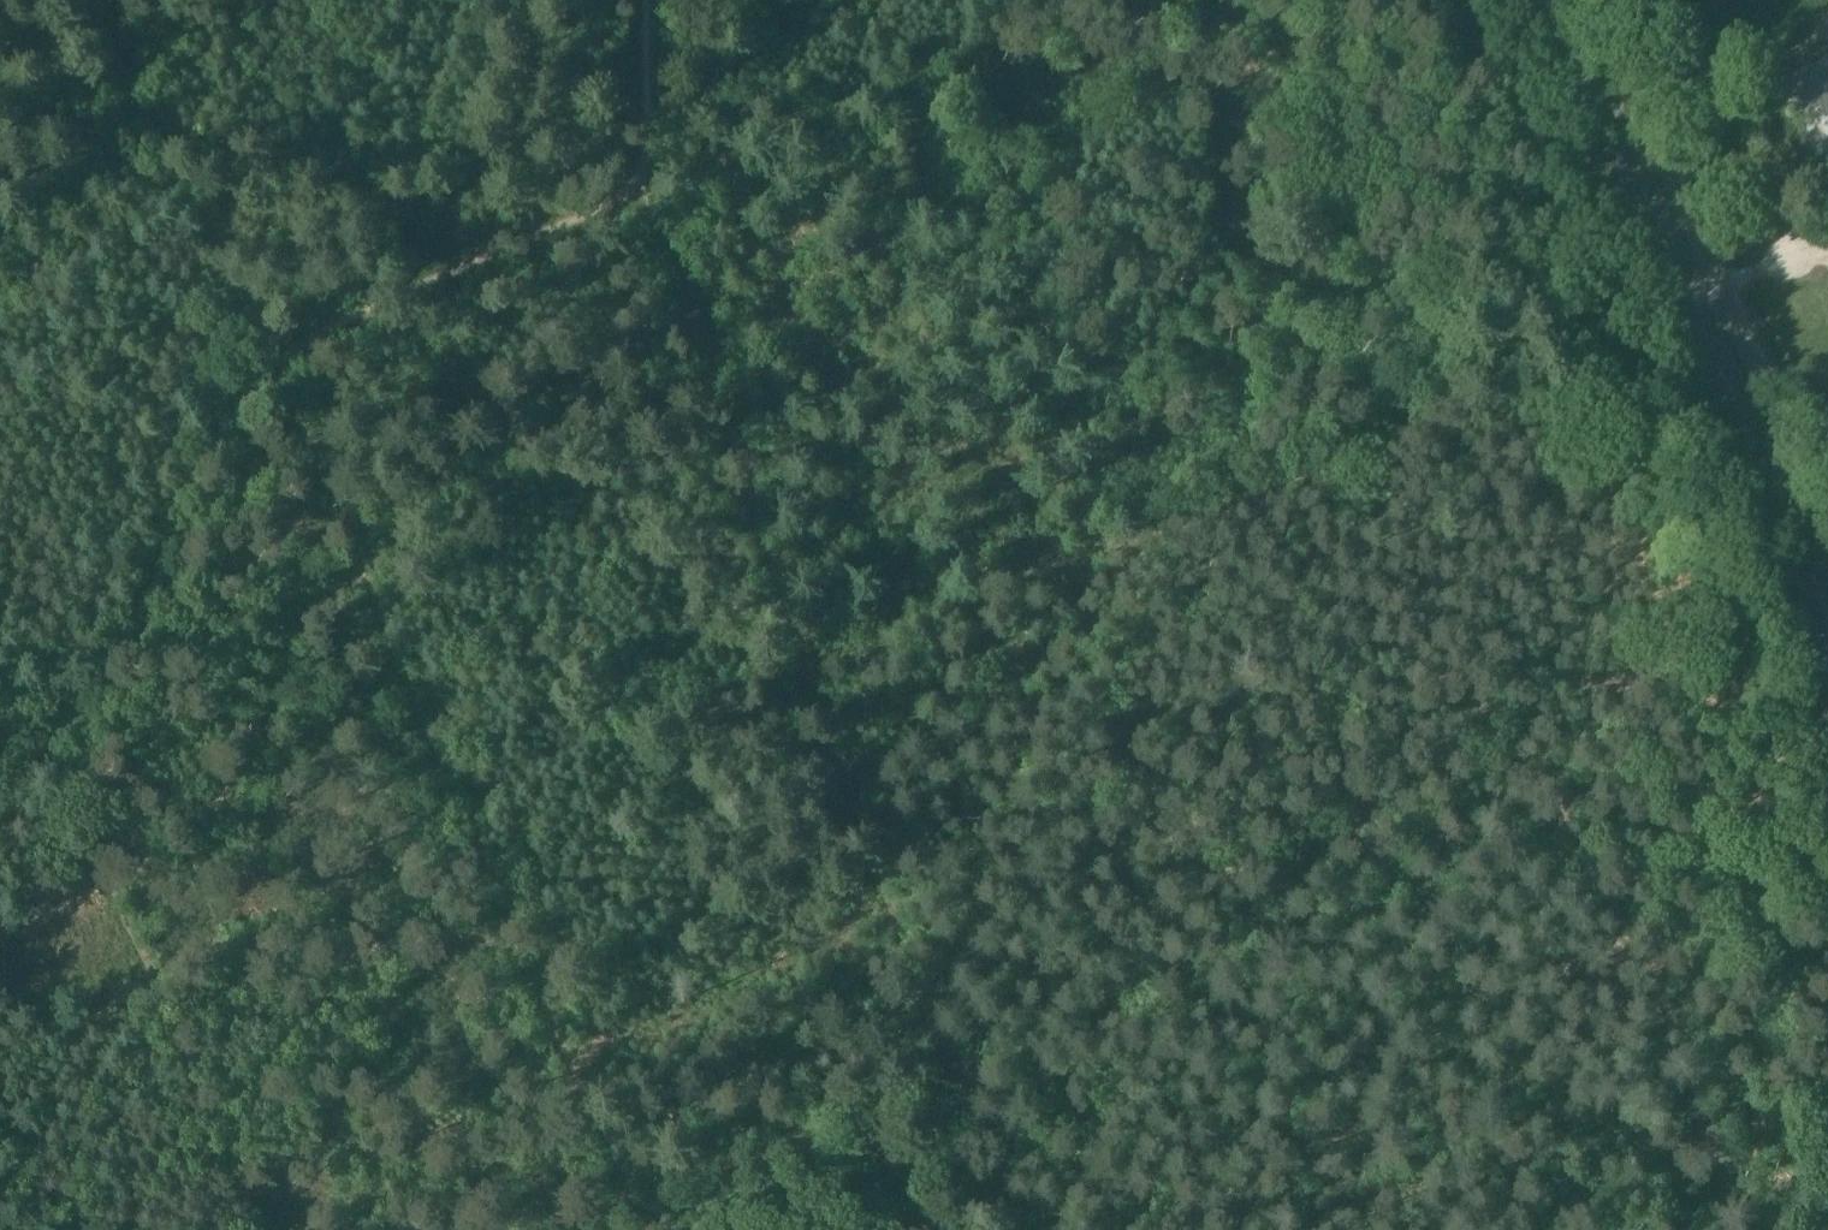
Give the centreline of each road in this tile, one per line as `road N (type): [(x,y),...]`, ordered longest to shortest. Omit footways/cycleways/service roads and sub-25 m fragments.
road 1 (track): [(653,0),(657,178),(915,971),(1010,1229)]
road 2 (primary): [(1827,615),(1559,0)]
road 3 (track): [(259,364),(67,712),(0,762)]
road 4 (track): [(99,0),(259,364)]

